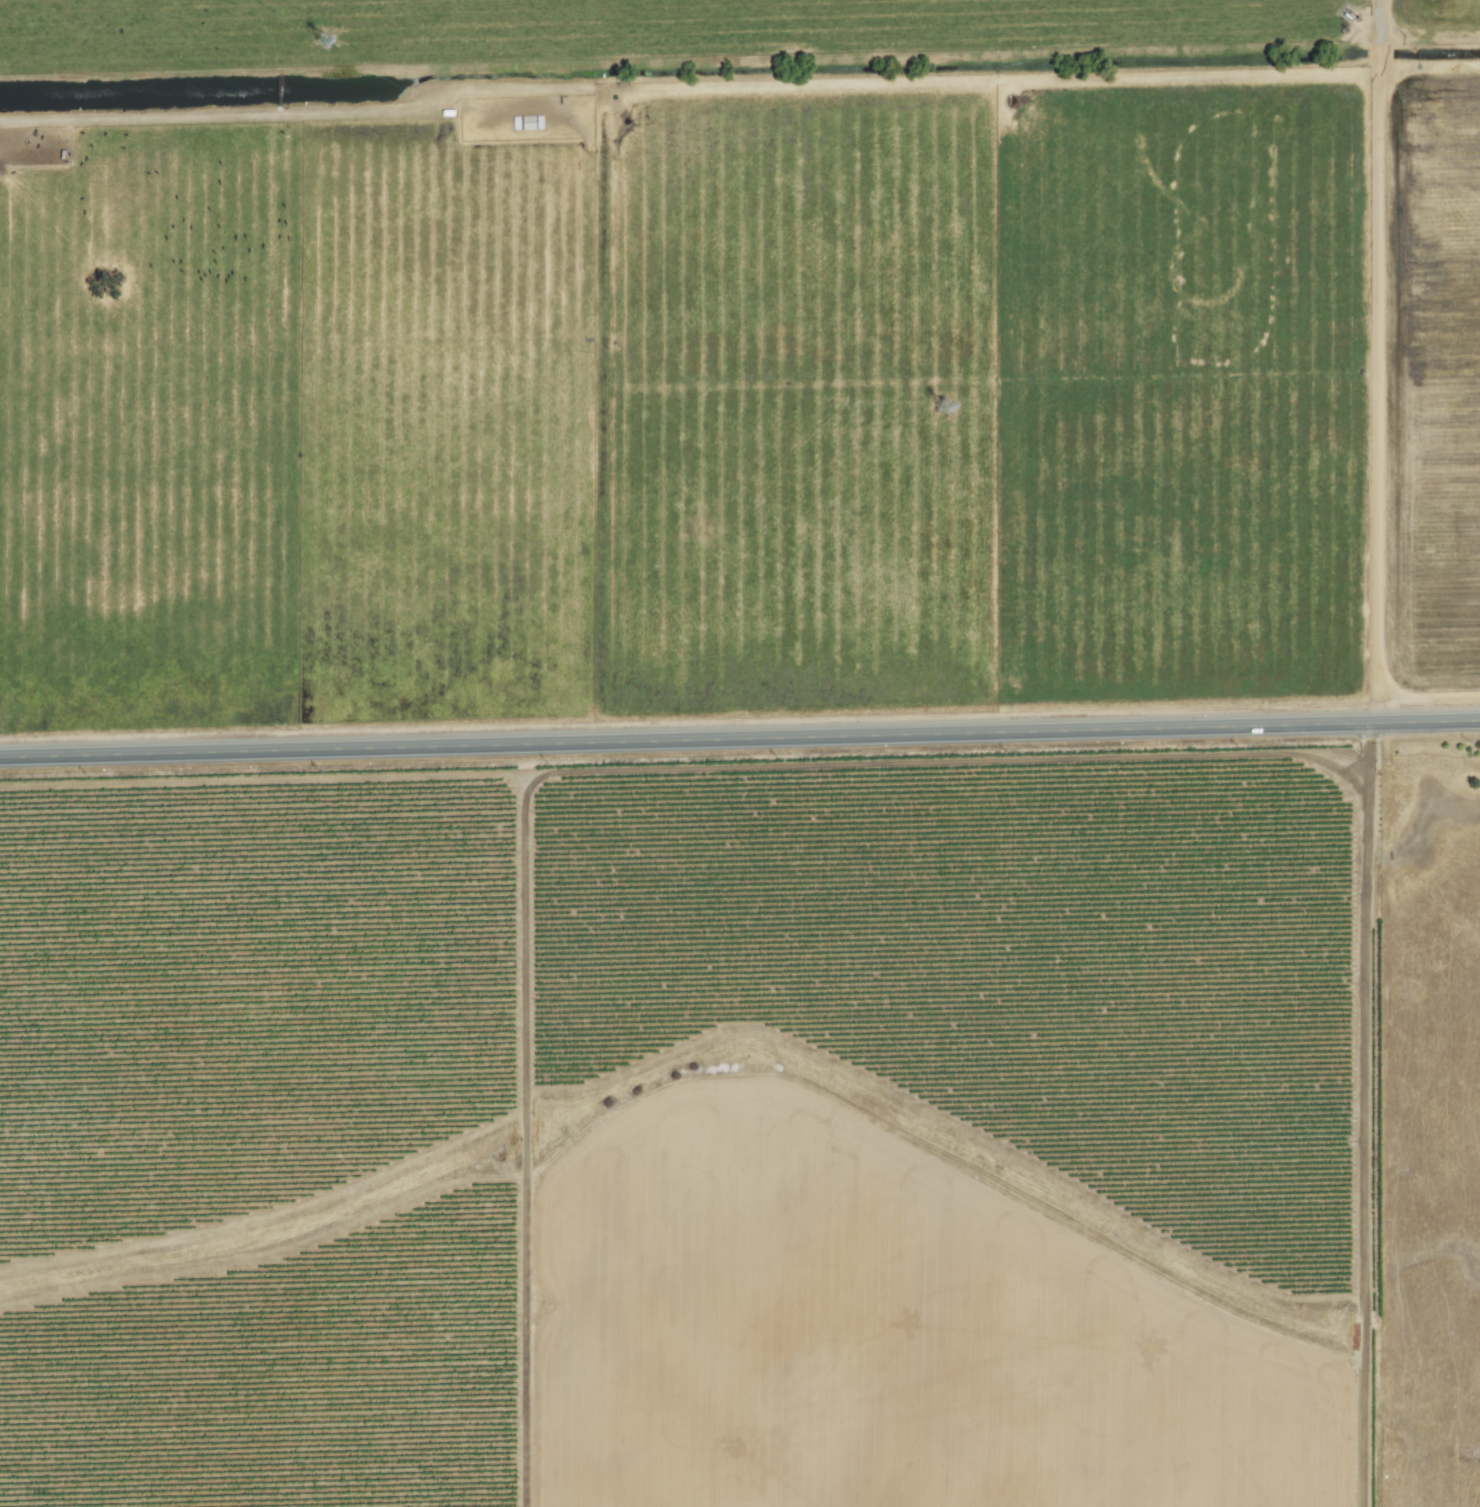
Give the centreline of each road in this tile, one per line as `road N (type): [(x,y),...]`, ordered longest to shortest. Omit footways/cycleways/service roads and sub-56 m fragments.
road 1 (residential): [(0,753),(994,722),(1479,719)]

